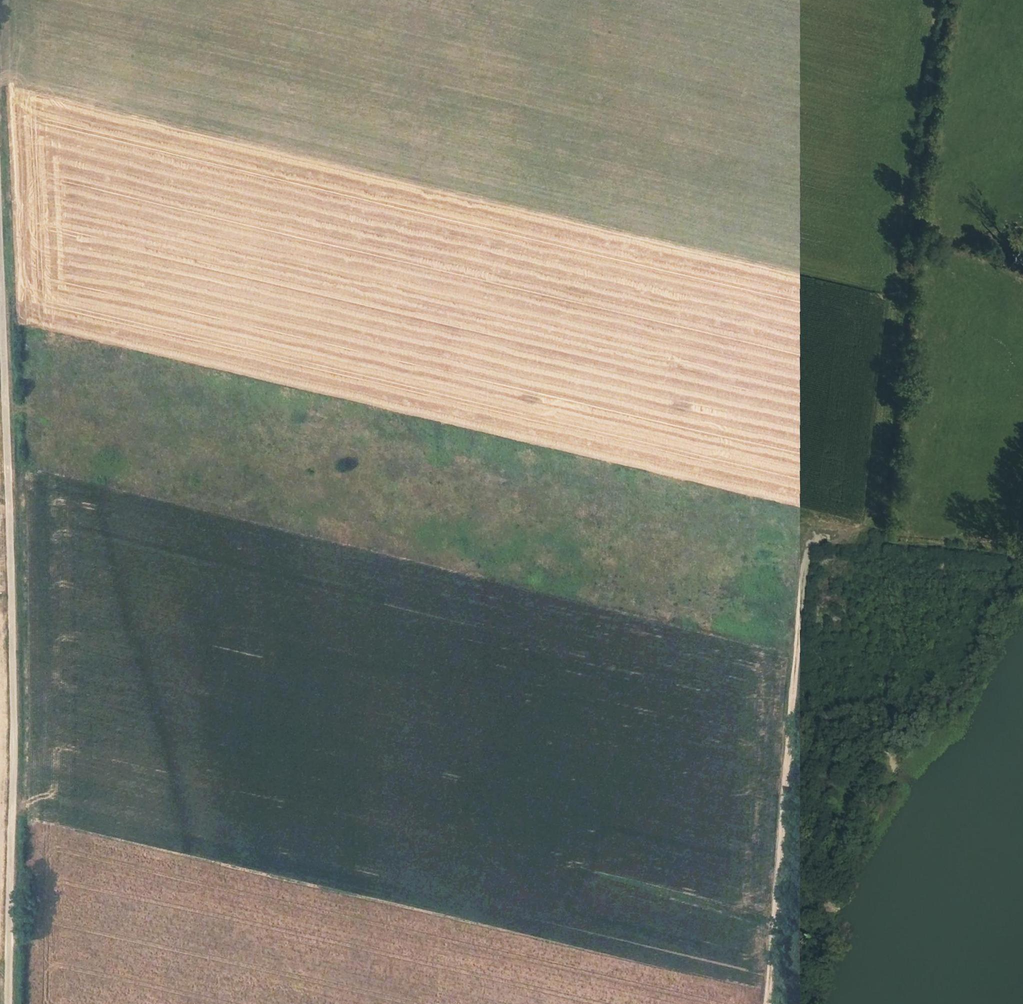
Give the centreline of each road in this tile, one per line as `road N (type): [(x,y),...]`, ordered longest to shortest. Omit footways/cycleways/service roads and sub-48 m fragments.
road 1 (unclassified): [(9,1003),(13,620),(0,247)]
road 2 (track): [(768,1003),(804,570),(810,547),(837,539)]

